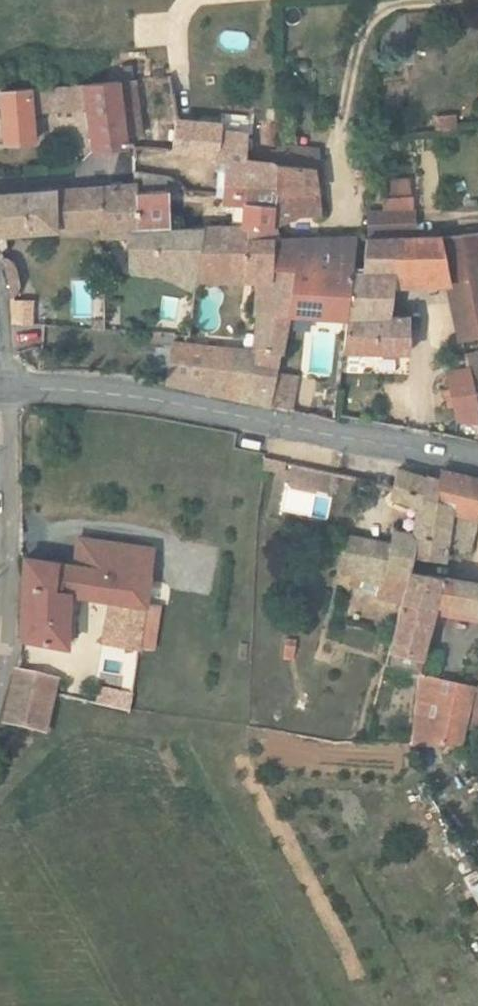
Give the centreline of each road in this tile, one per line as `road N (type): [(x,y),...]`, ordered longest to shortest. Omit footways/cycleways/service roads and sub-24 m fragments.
road 1 (tertiary): [(2,387),(115,396),(477,462)]
road 2 (unclassified): [(2,387),(8,638),(0,672)]

